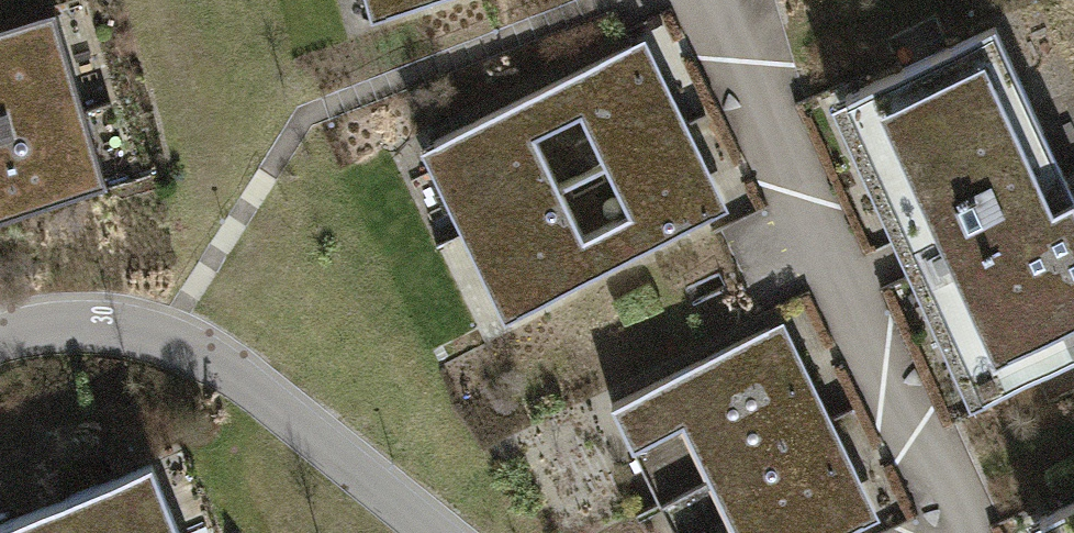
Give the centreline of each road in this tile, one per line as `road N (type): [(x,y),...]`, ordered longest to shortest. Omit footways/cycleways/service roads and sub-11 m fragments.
road 1 (residential): [(0,336),(146,341),(244,394),(422,532)]

